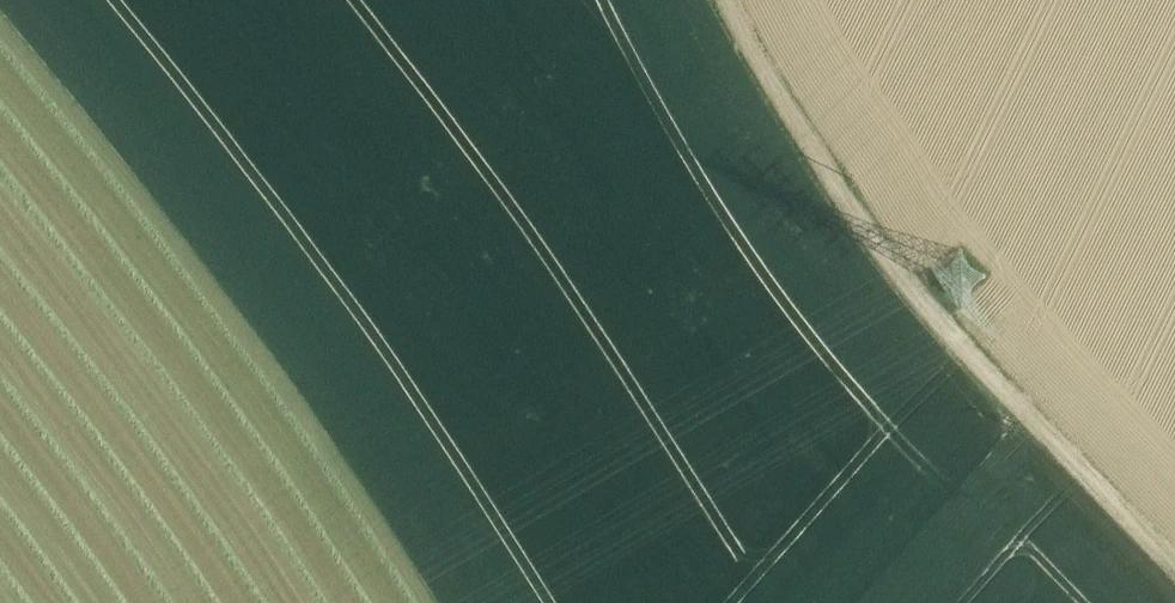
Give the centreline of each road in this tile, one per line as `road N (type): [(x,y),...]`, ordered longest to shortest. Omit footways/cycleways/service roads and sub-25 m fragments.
road 1 (track): [(729,0),(766,75),(889,270),(1015,415),(1174,577)]

